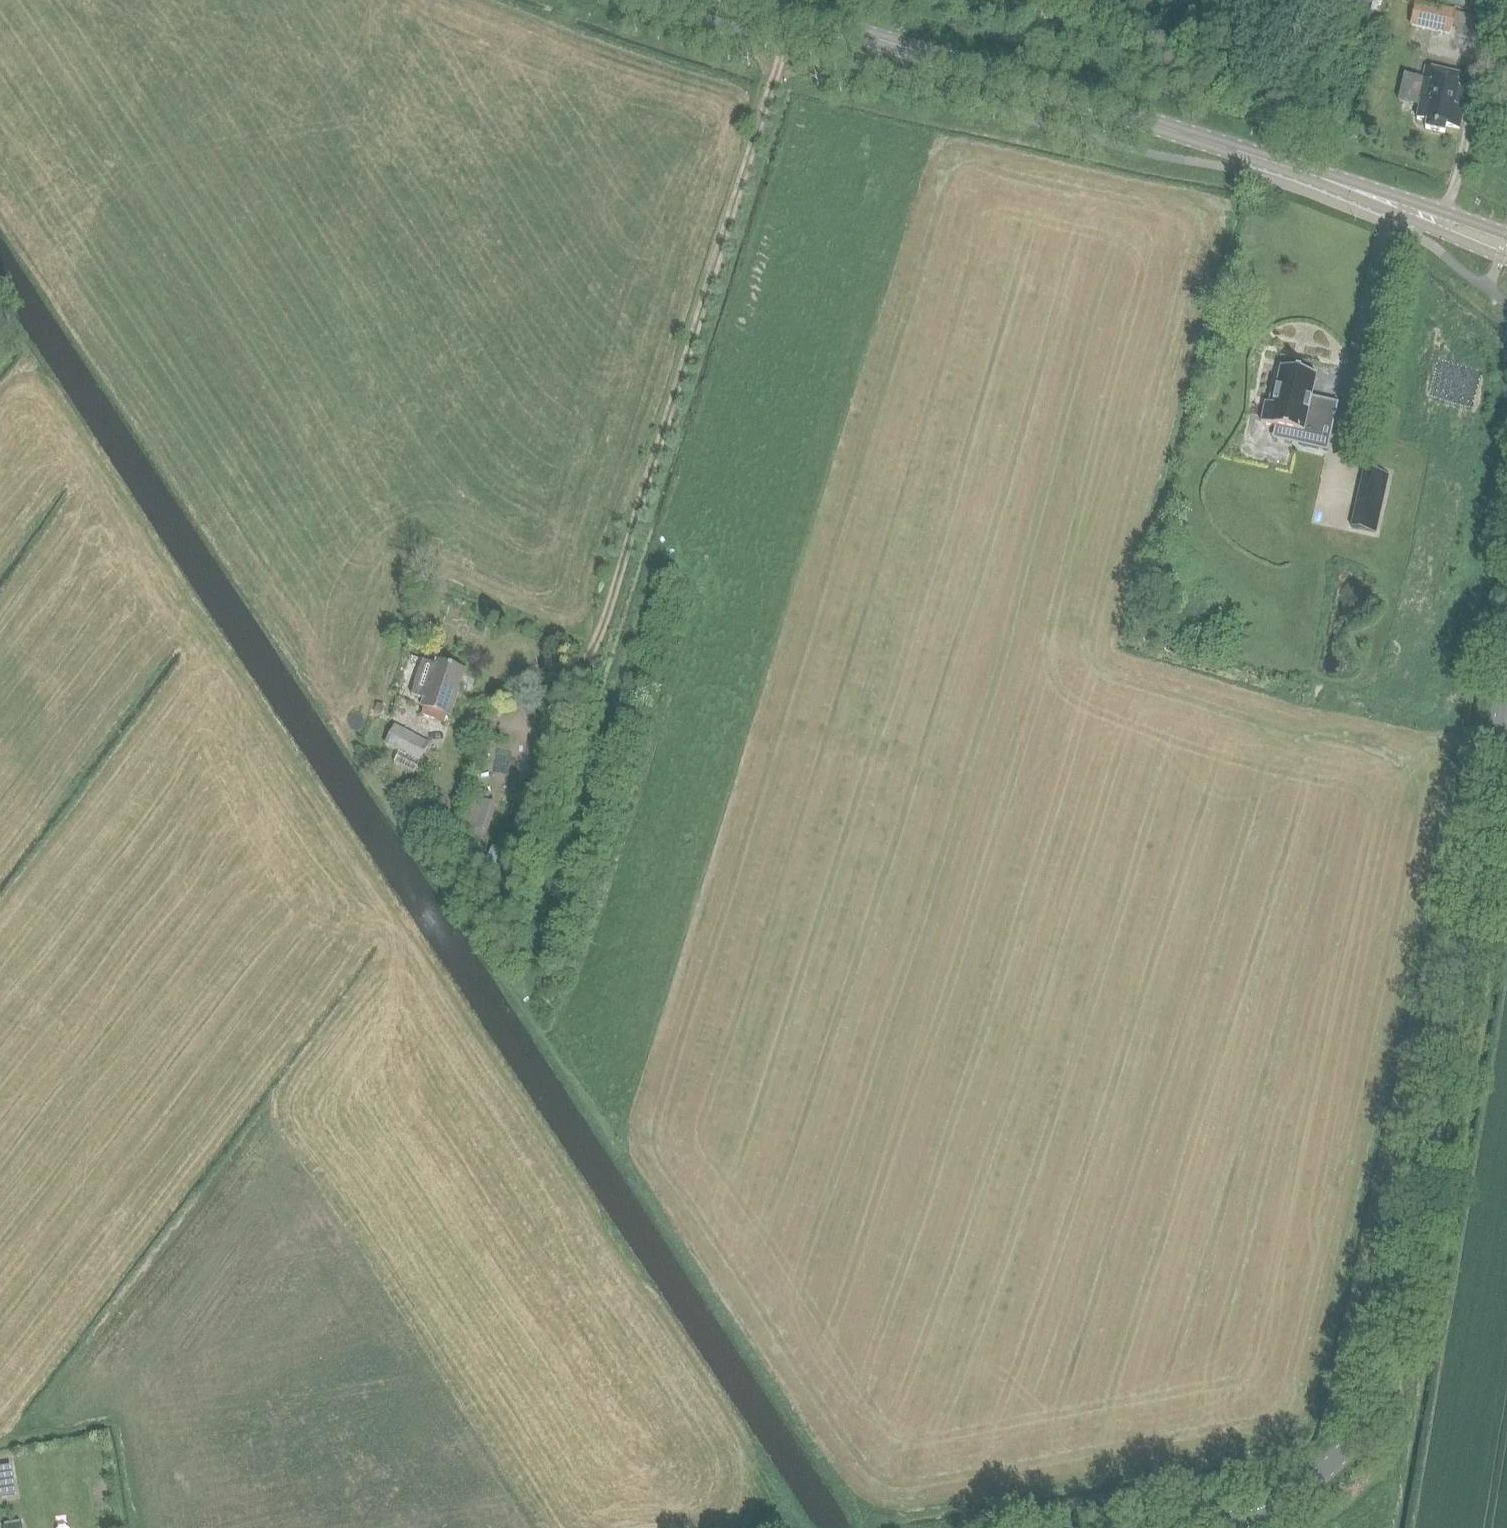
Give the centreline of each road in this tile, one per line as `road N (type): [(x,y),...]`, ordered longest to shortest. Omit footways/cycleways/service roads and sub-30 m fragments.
road 1 (tertiary): [(1189,1527),(1277,1504),(1331,1468),(1373,1416),(1384,1387),(1506,695)]
road 2 (secondary): [(1506,248),(1234,150),(746,0)]
road 3 (track): [(790,14),(582,664)]

